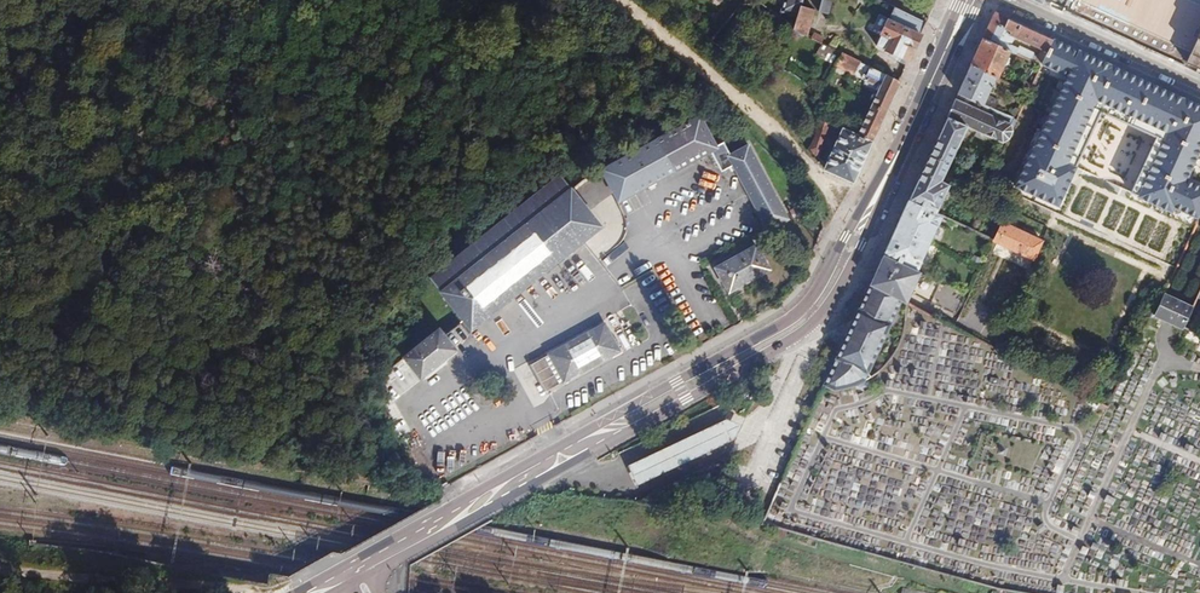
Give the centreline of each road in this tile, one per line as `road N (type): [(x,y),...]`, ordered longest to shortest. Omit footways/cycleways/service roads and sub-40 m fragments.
road 1 (primary): [(462,517),(483,513),(803,332),(838,291),(886,179)]
road 2 (primary): [(886,179),(806,305),(476,494),(462,517)]
road 3 (track): [(620,0),(760,119),(858,217)]
road 4 (track): [(247,590),(0,563)]
road 5 (residential): [(1011,0),(1199,87)]
road 6 (primary): [(969,0),(886,179)]
road 7 (primary): [(462,517),(353,576)]

